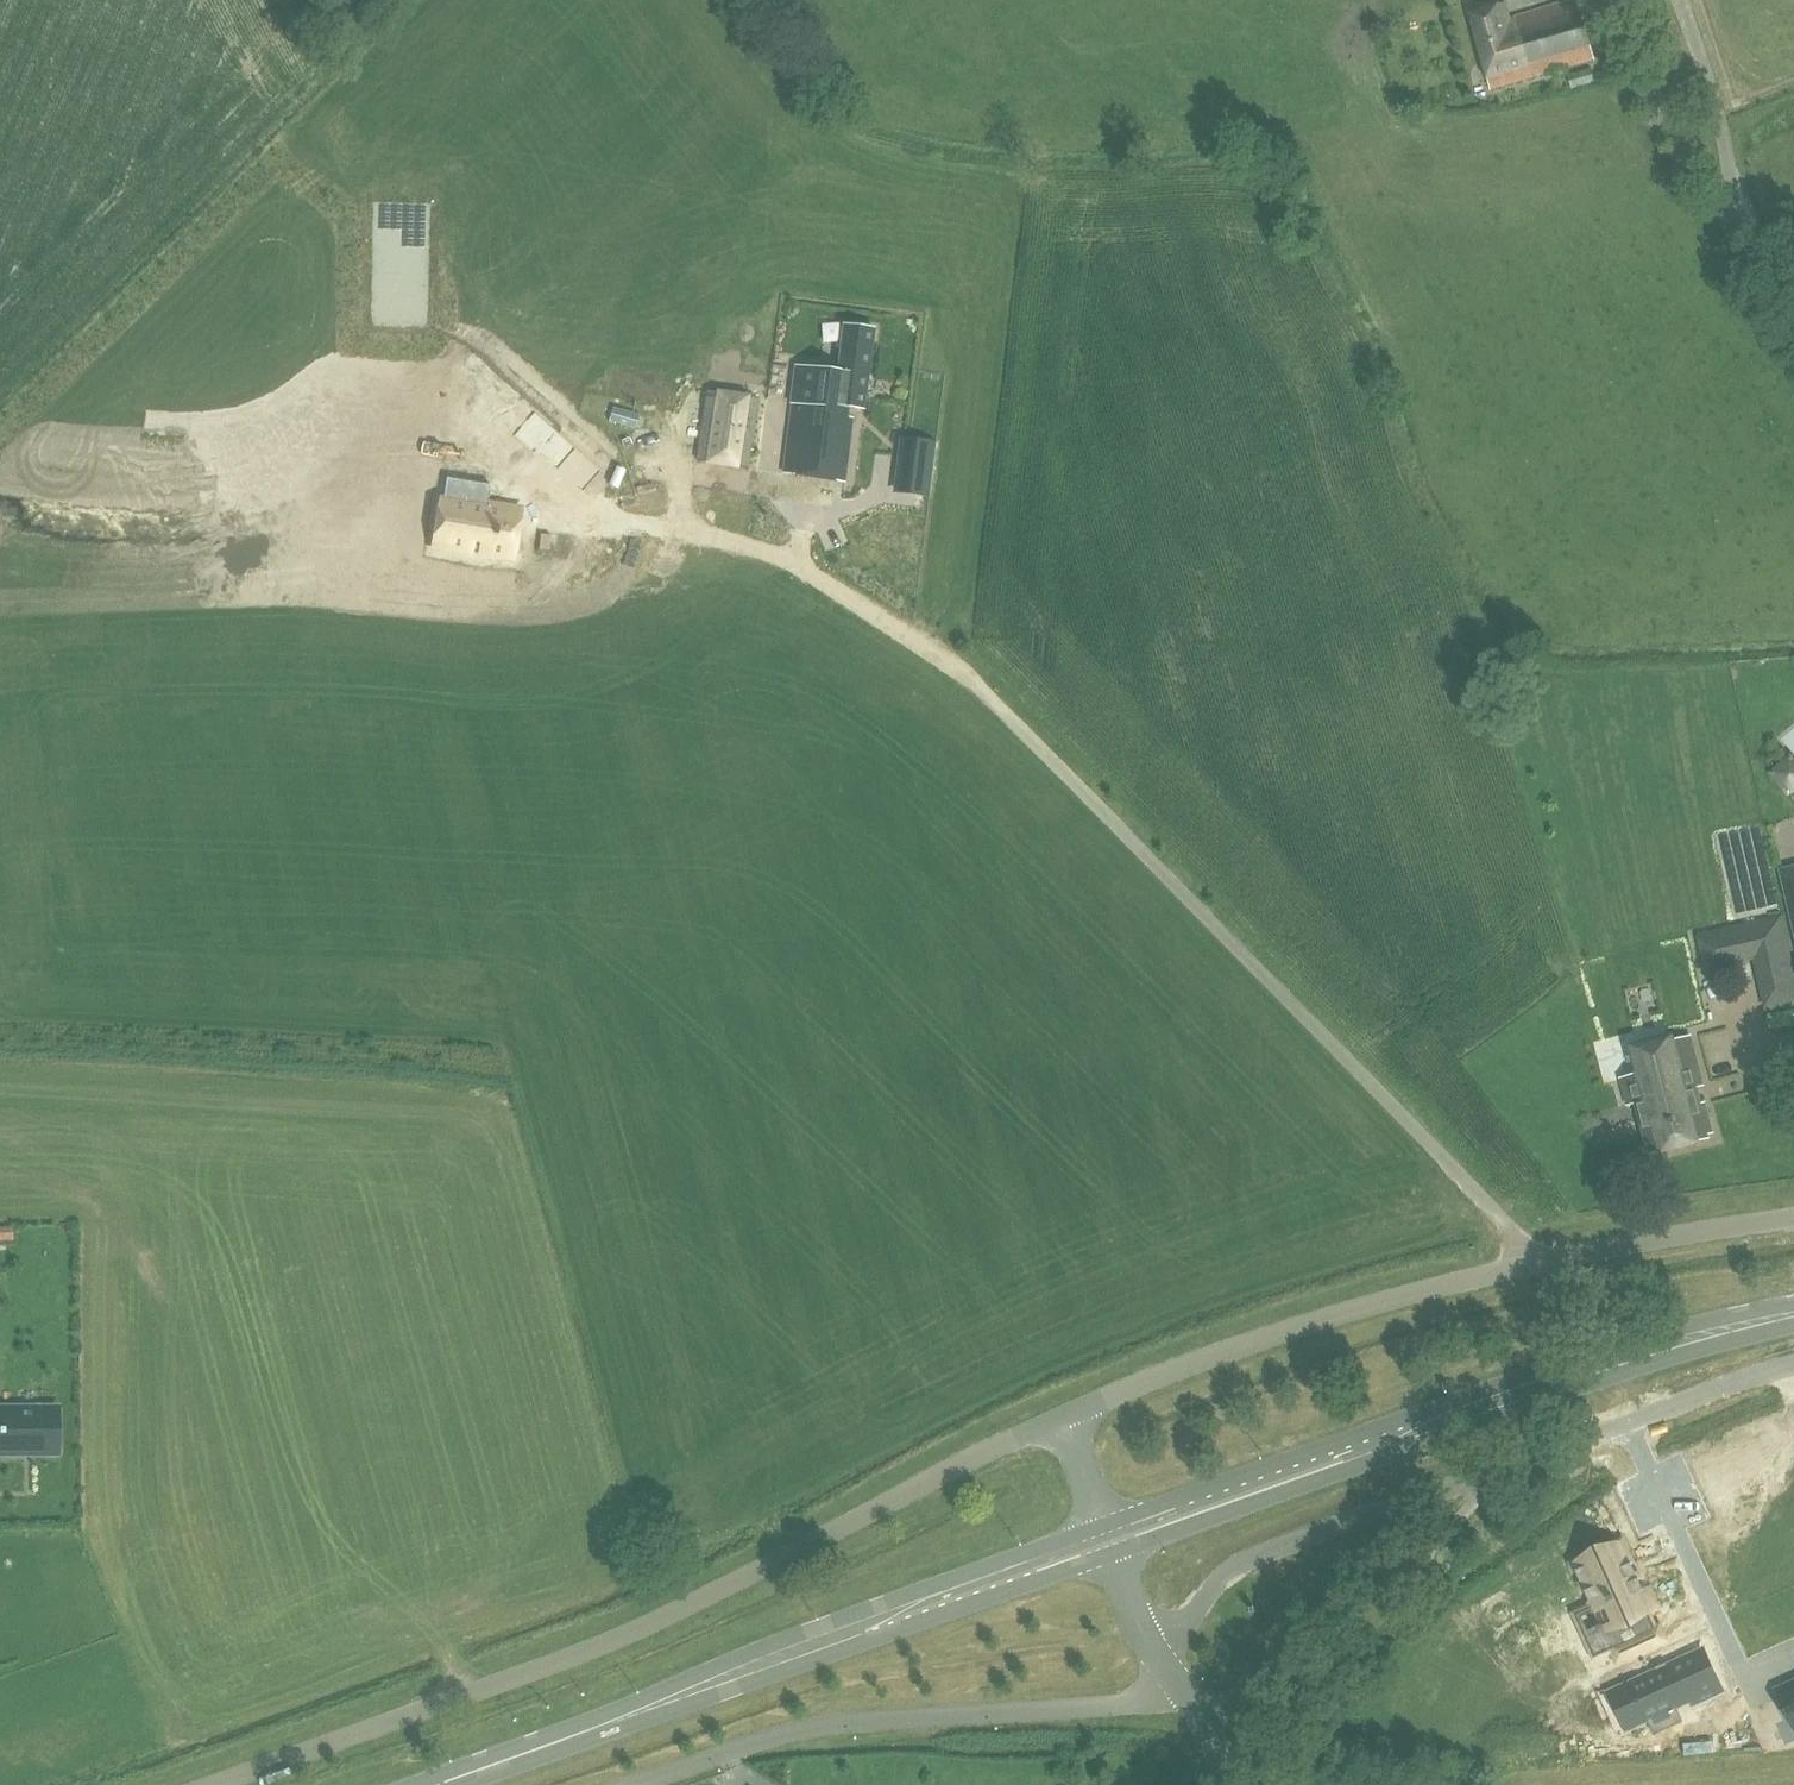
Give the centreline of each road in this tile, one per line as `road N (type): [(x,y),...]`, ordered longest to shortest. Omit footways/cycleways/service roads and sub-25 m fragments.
road 1 (unclassified): [(215,1784),(679,1614),(1067,1417)]
road 2 (tertiary): [(403,1784),(1105,1542)]
road 3 (tertiary): [(1105,1542),(1681,1342),(1793,1317)]
road 4 (residential): [(1155,1653),(1222,1576),(1256,1554),(1793,1364)]
road 5 (residential): [(1188,1696),(842,1724),(639,1784)]
road 6 (unclassified): [(1067,1417),(1297,1331),(1525,1270)]
road 7 (unclassified): [(1793,1223),(1525,1270)]
road 8 (unclassified): [(1105,1542),(1067,1417)]
road 9 (unclassified): [(1155,1653),(1105,1542)]

